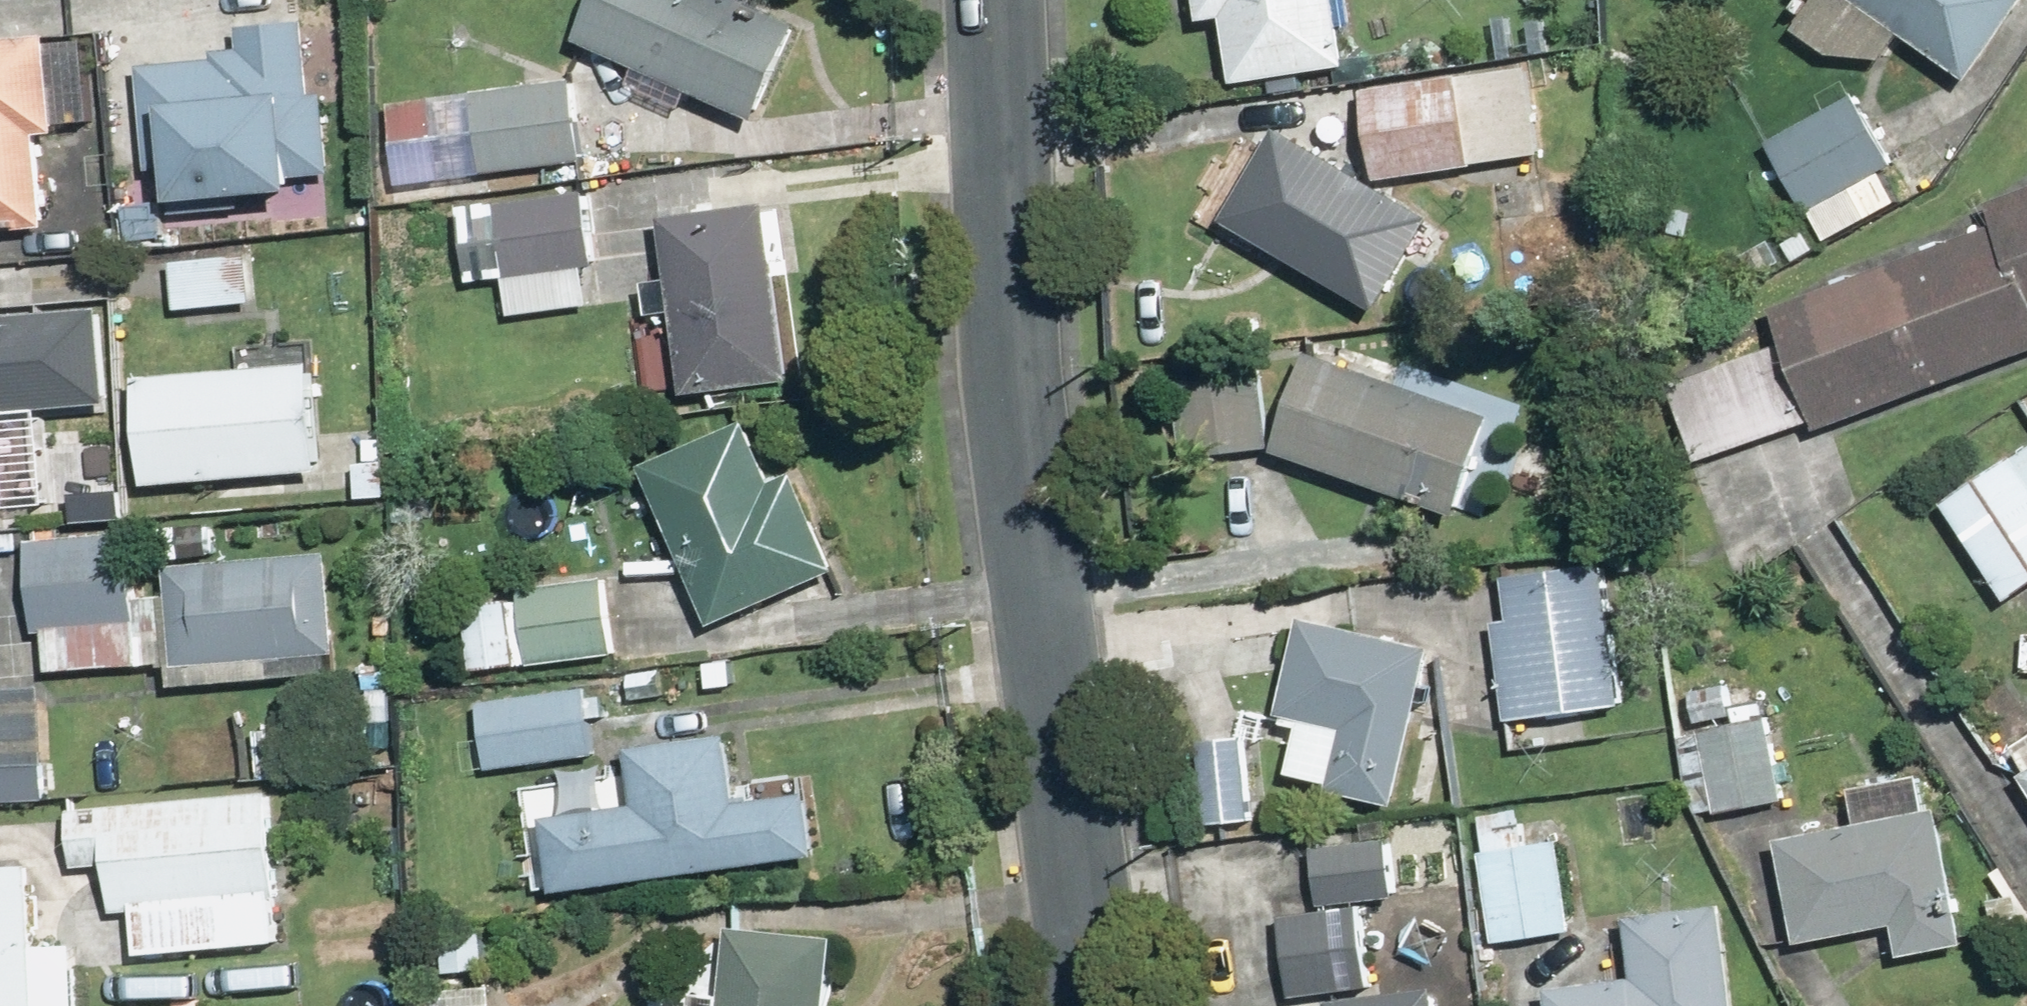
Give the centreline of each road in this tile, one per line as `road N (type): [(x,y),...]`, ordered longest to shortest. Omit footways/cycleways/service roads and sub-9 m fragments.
road 1 (residential): [(1100,1005),(995,218),(985,0)]

